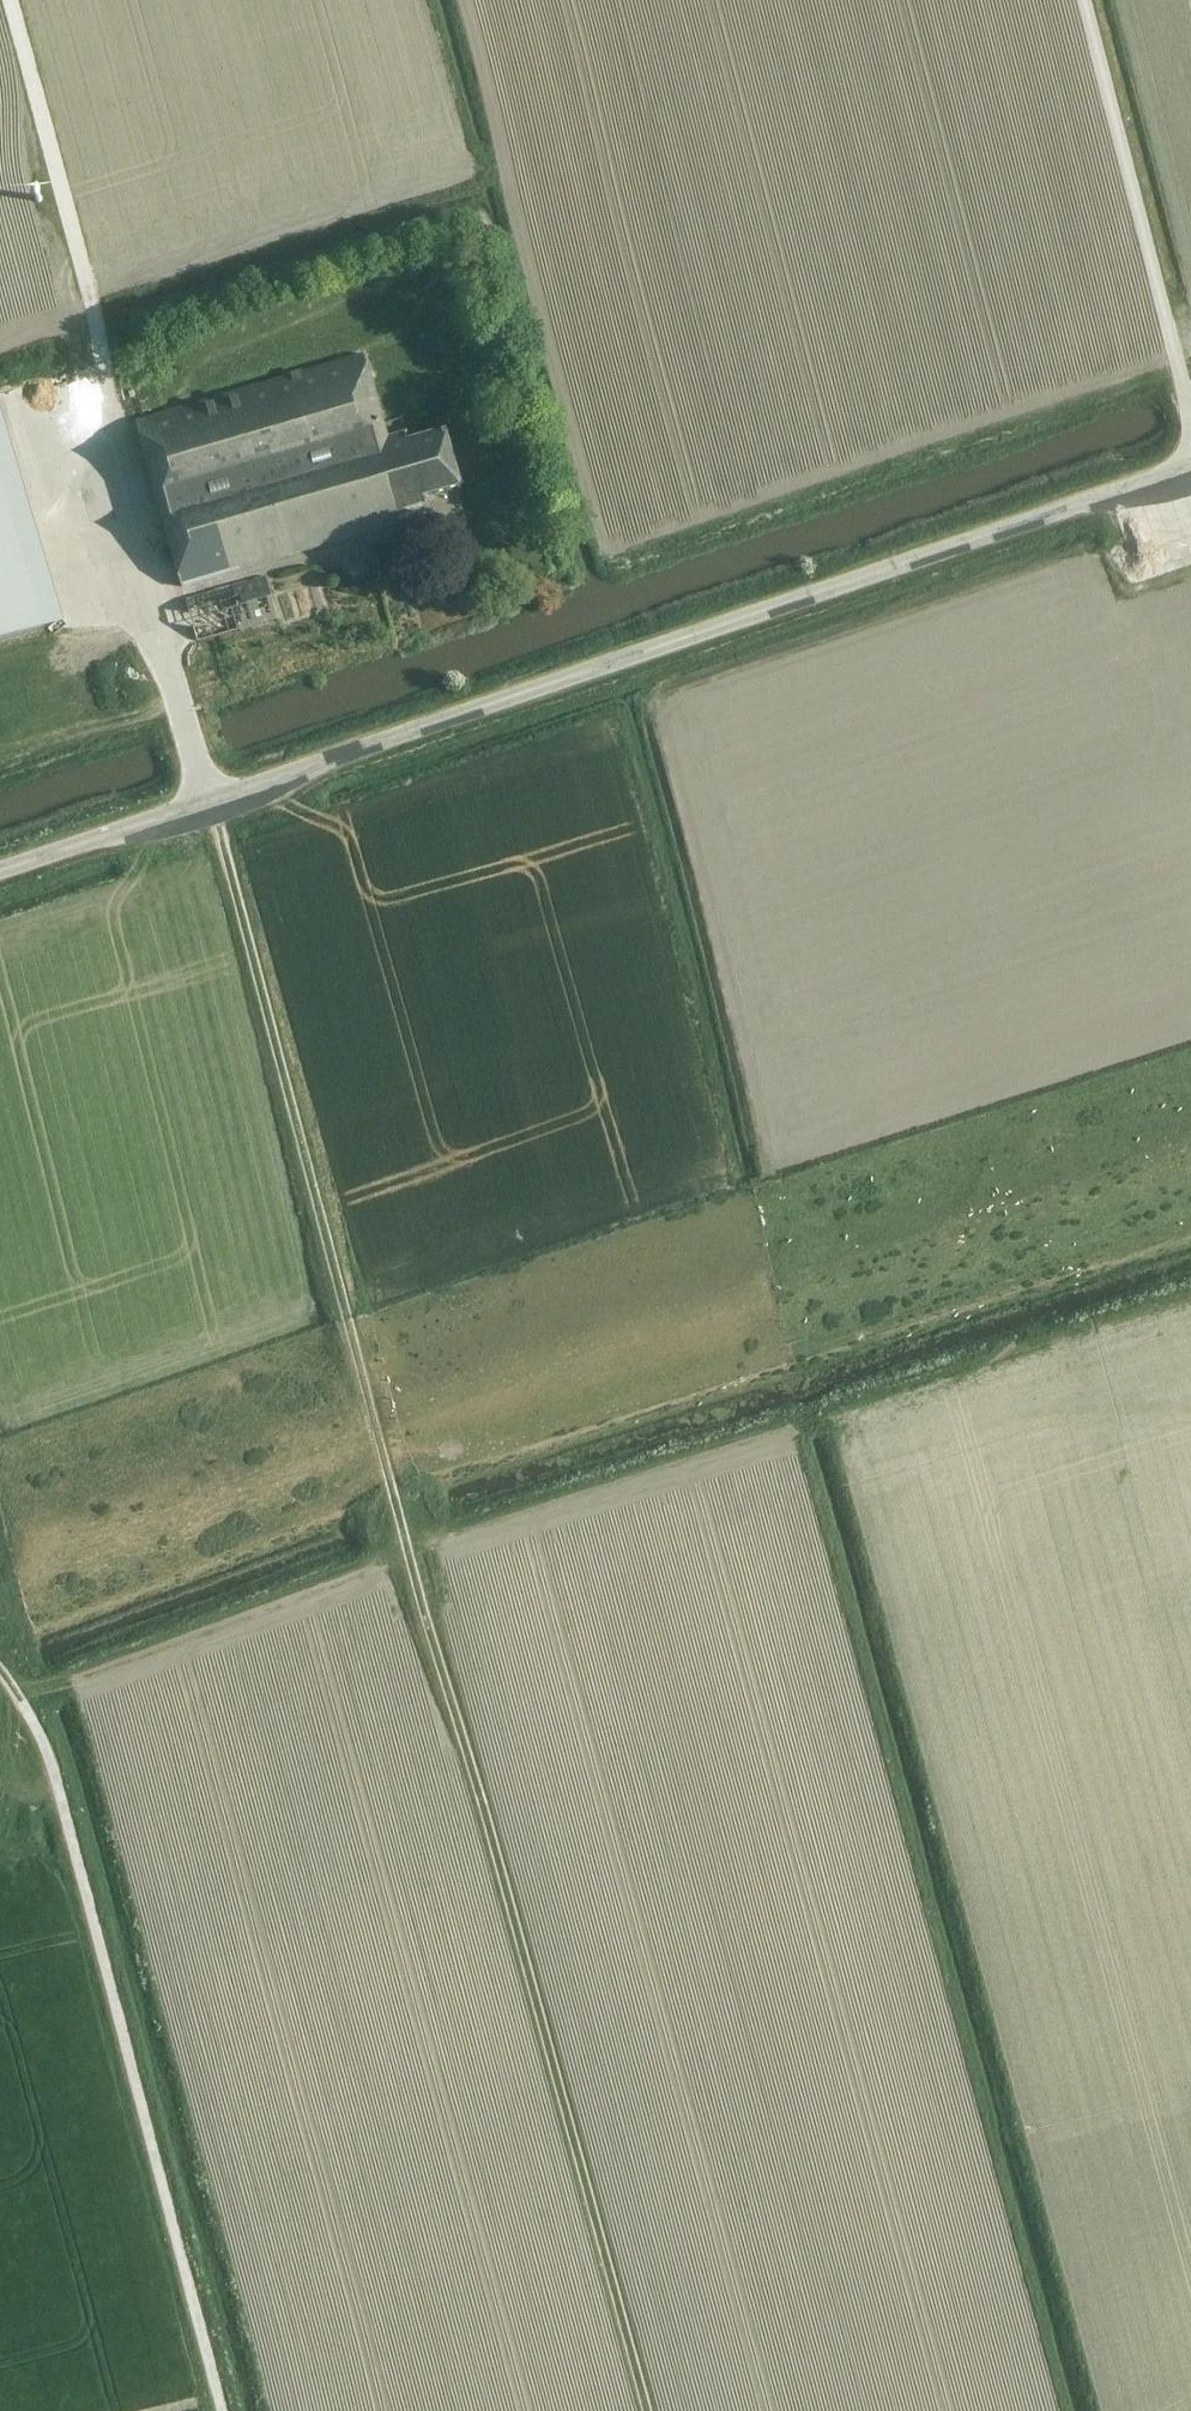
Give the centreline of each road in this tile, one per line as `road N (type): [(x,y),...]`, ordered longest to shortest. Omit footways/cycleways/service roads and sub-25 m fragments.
road 1 (unclassified): [(0,868),(1190,467)]
road 2 (unclassified): [(1087,0),(1190,411)]

